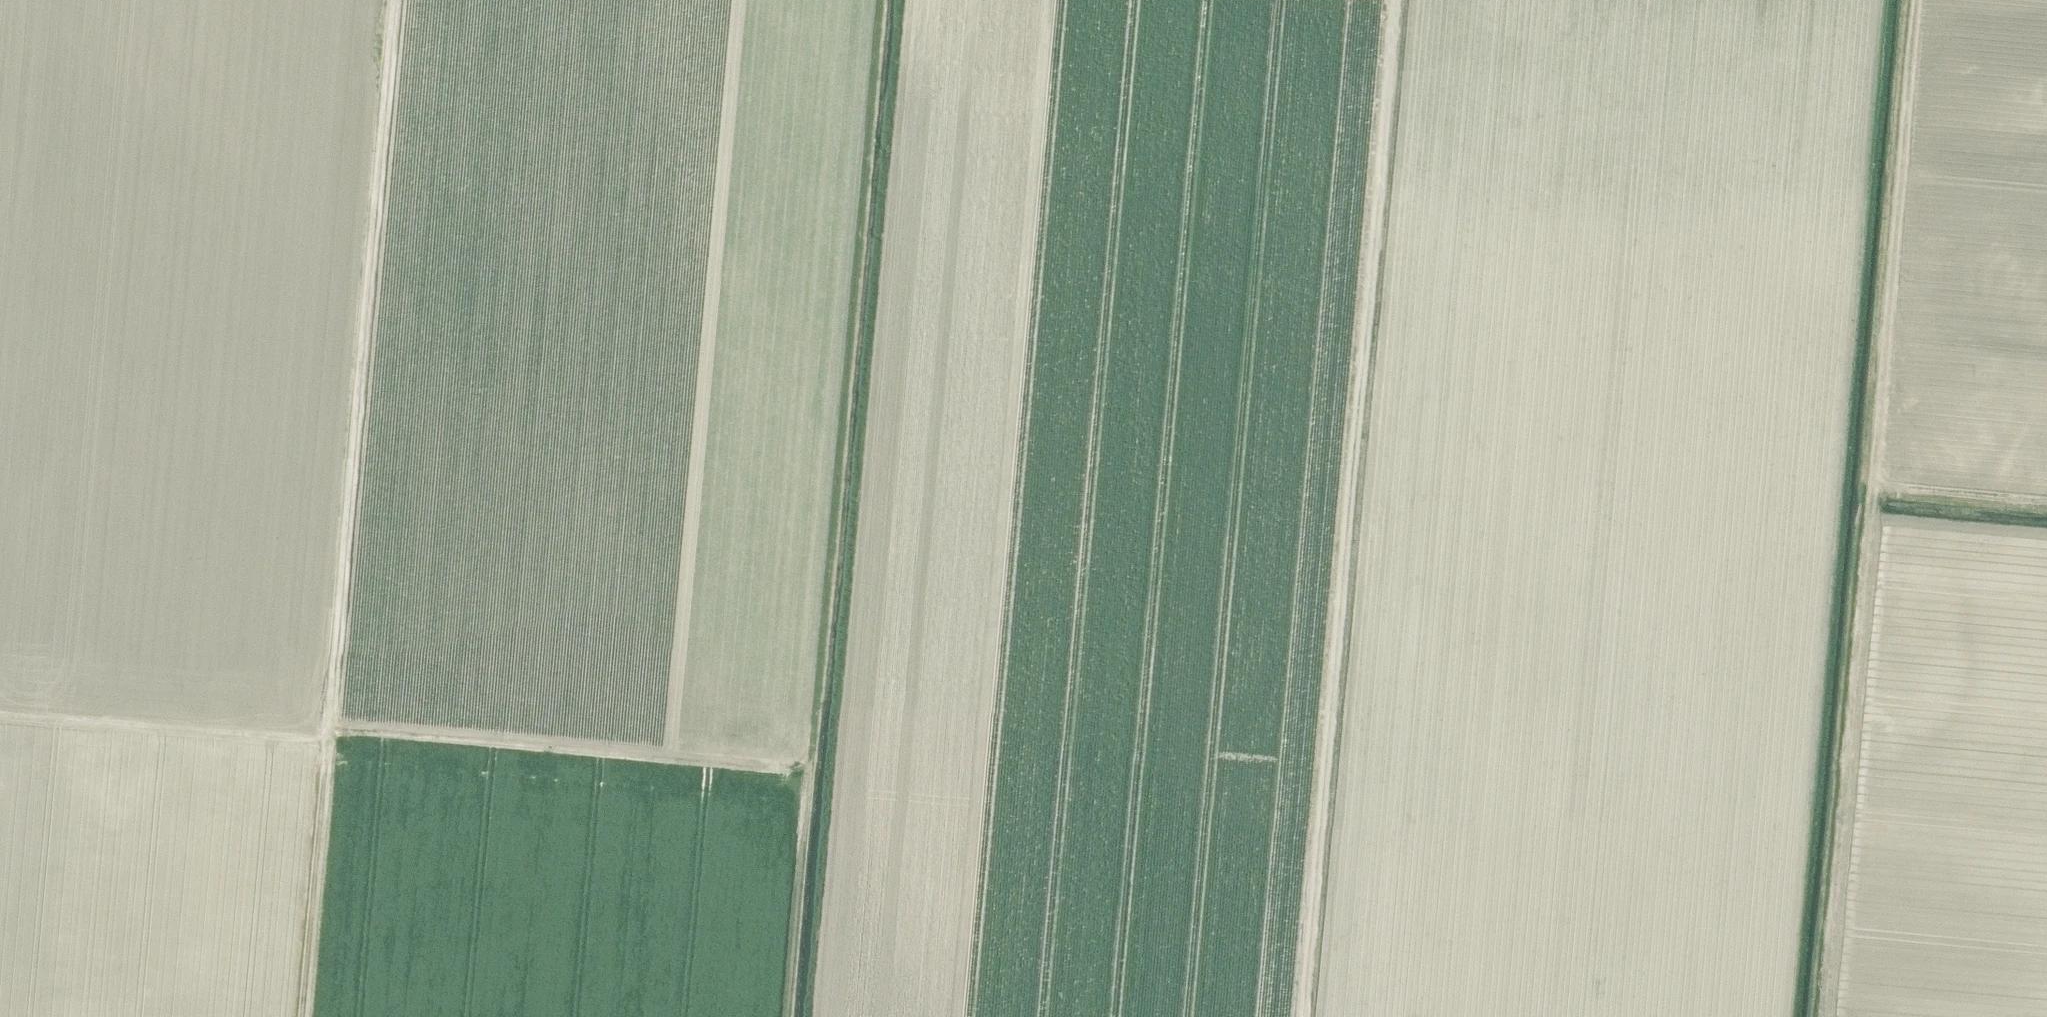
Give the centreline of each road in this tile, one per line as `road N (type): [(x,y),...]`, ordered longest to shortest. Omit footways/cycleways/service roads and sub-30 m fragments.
road 1 (track): [(1300,1016),(1394,0)]
road 2 (track): [(302,1016),(396,0)]

